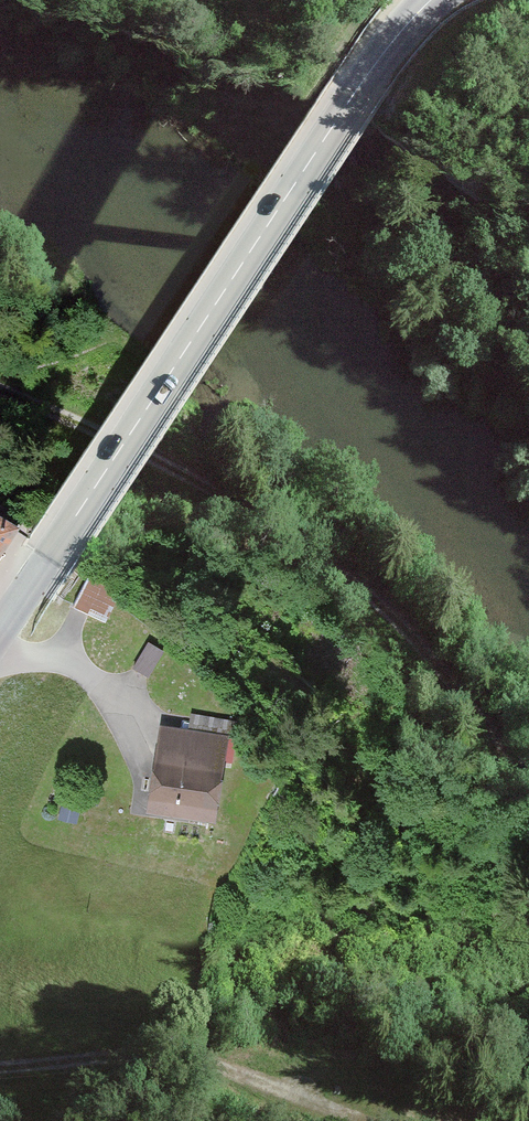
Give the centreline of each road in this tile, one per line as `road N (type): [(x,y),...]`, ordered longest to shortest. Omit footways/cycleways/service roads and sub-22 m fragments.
road 1 (tertiary): [(430,0),(389,44),(0,629)]
road 2 (track): [(0,386),(160,458),(295,535),(418,634),(528,778)]
road 3 (track): [(0,1067),(143,1053),(203,1059),(397,1120)]

